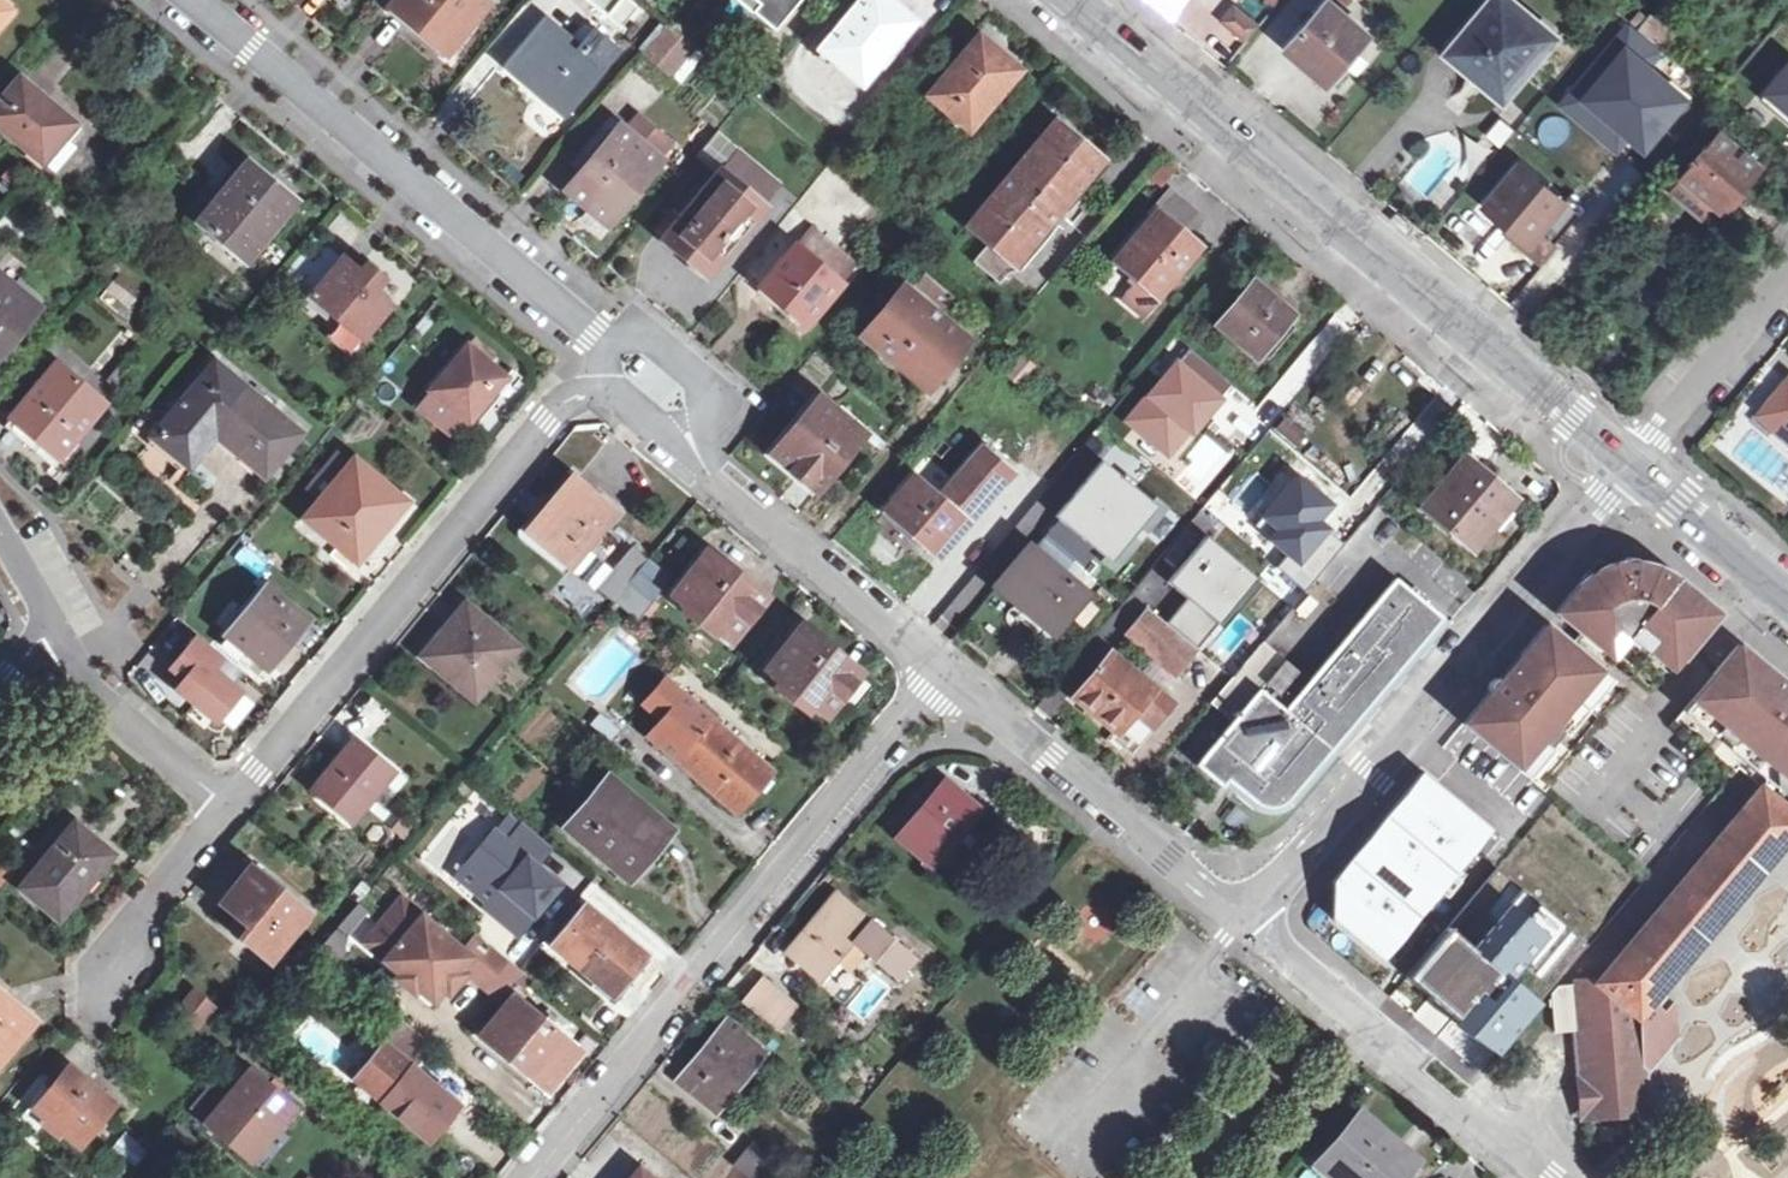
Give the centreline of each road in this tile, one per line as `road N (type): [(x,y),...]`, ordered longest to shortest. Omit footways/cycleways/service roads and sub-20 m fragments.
road 1 (residential): [(952,674),(1232,918),(1634,466)]
road 2 (tertiary): [(1073,2),(1304,184),(1634,466)]
road 3 (residential): [(533,1177),(952,674)]
road 4 (residential): [(224,806),(544,418),(572,397),(617,393)]
road 5 (residential): [(184,0),(589,340)]
road 6 (residential): [(710,478),(952,674)]
road 7 (residential): [(224,806),(101,701),(50,629)]
road 8 (residential): [(1634,466),(1787,283)]
road 9 (residential): [(104,980),(110,947),(224,806)]
road 10 (tertiary): [(1634,466),(1787,595)]
road 11 (residential): [(700,408),(697,388),(649,348),(589,340)]

